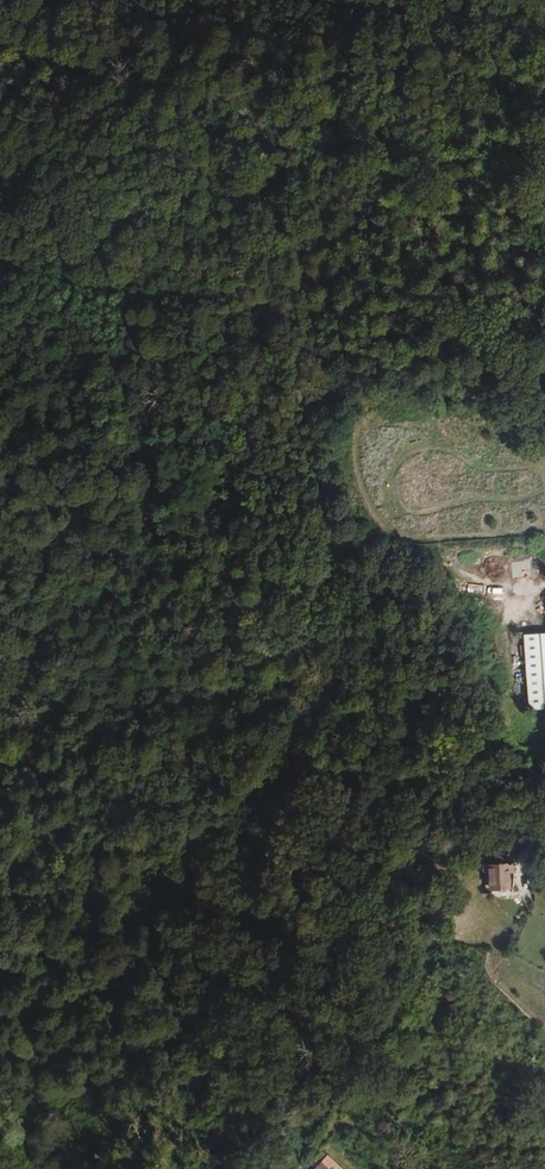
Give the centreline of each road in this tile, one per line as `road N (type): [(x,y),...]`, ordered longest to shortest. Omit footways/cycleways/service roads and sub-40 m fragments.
road 1 (track): [(0,347),(125,432),(160,543),(203,599),(346,619),(412,689),(499,805),(544,839)]

